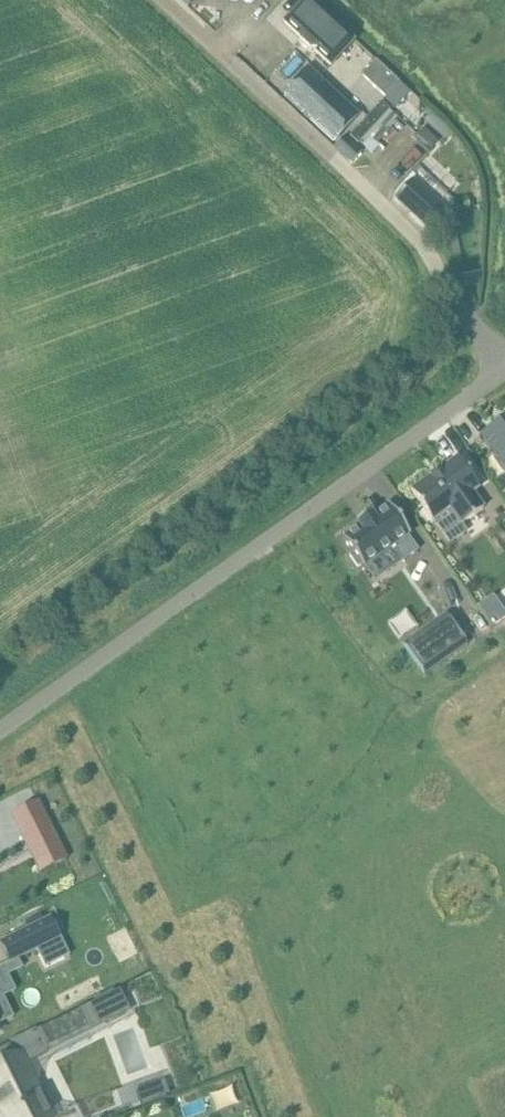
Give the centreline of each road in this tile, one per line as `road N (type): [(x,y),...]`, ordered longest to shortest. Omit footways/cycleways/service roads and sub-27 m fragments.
road 1 (unclassified): [(0,732),(504,362)]
road 2 (residential): [(160,0),(351,170)]

